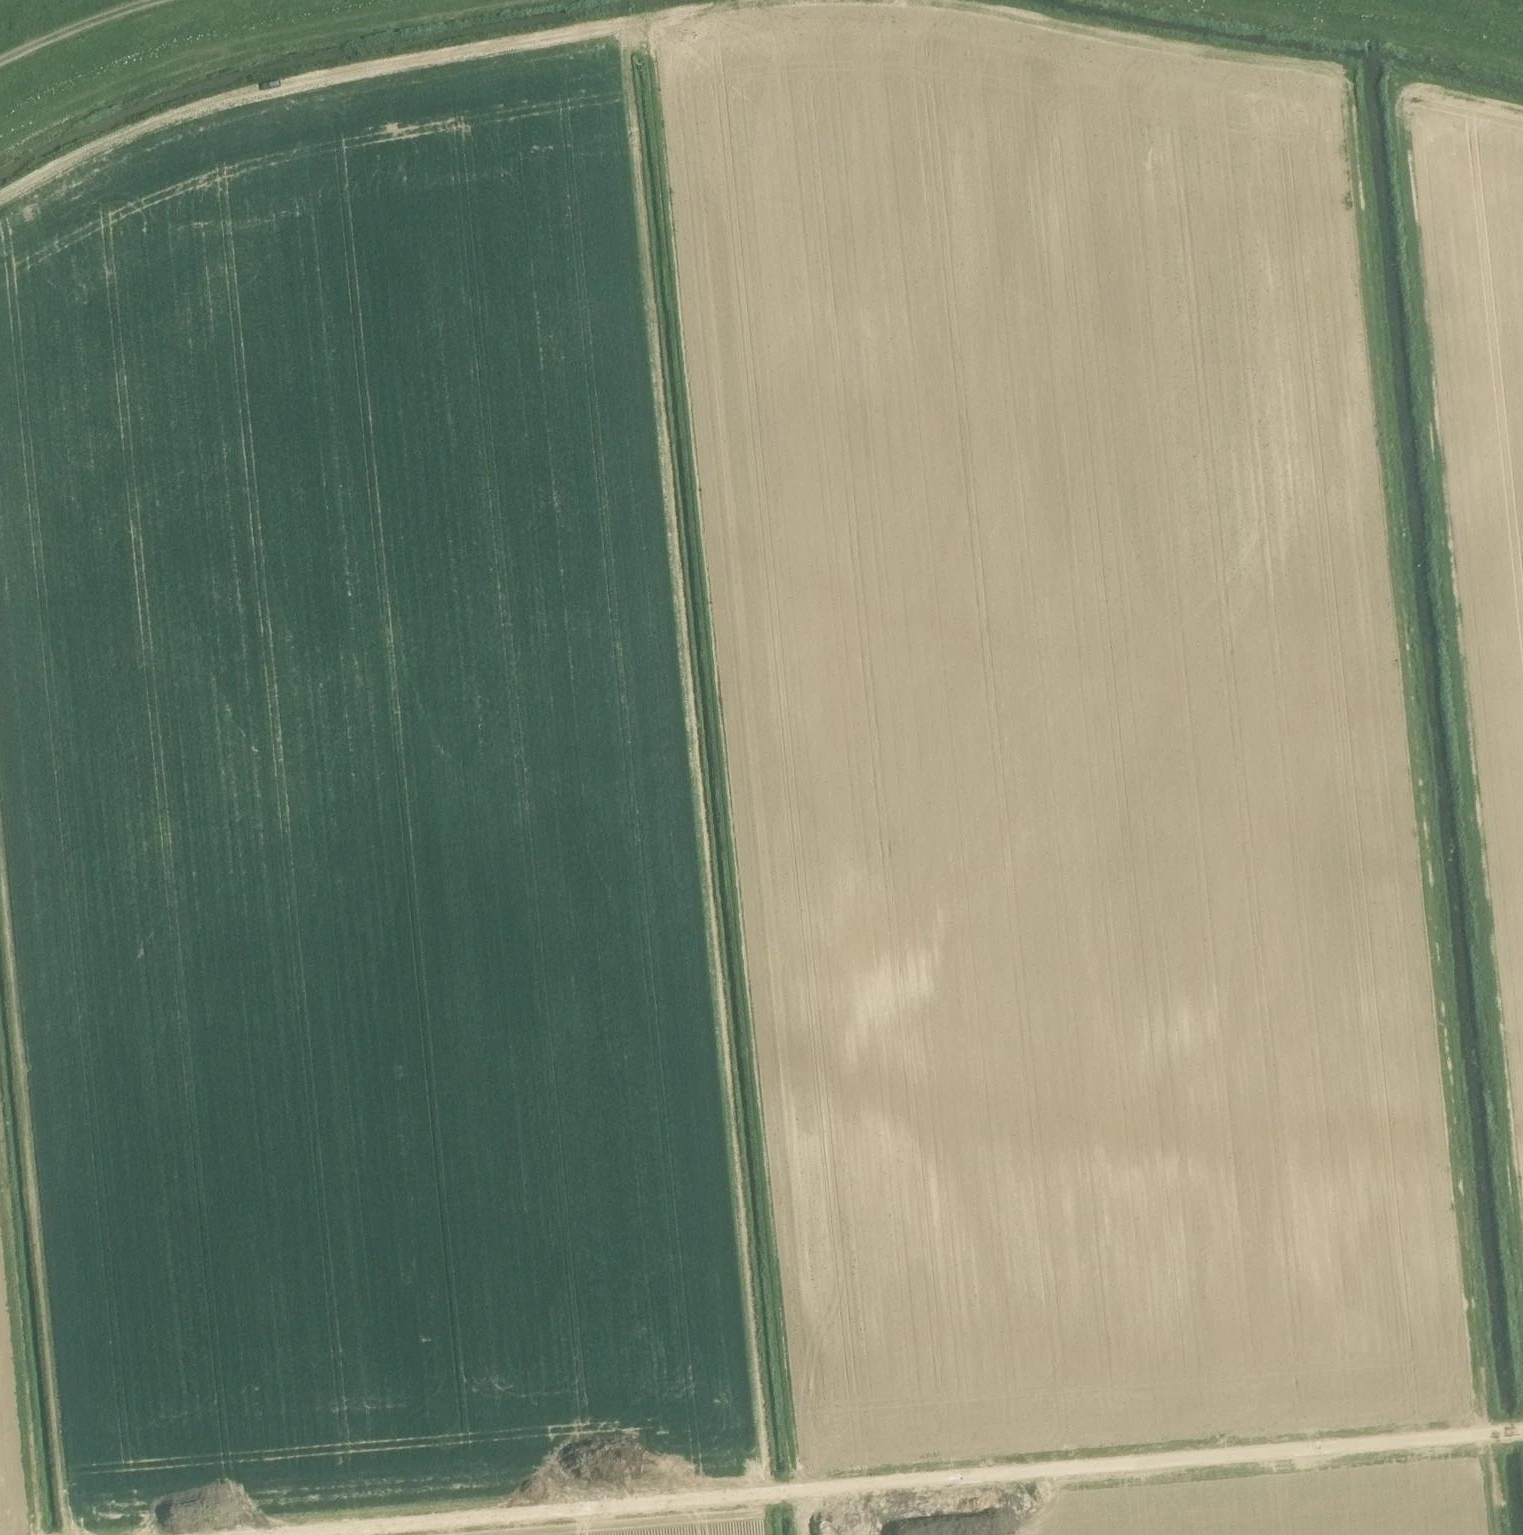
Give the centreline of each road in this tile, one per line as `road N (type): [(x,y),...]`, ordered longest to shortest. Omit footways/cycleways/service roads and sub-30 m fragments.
road 1 (track): [(319,1534),(1522,1428)]
road 2 (track): [(143,0),(0,75)]

